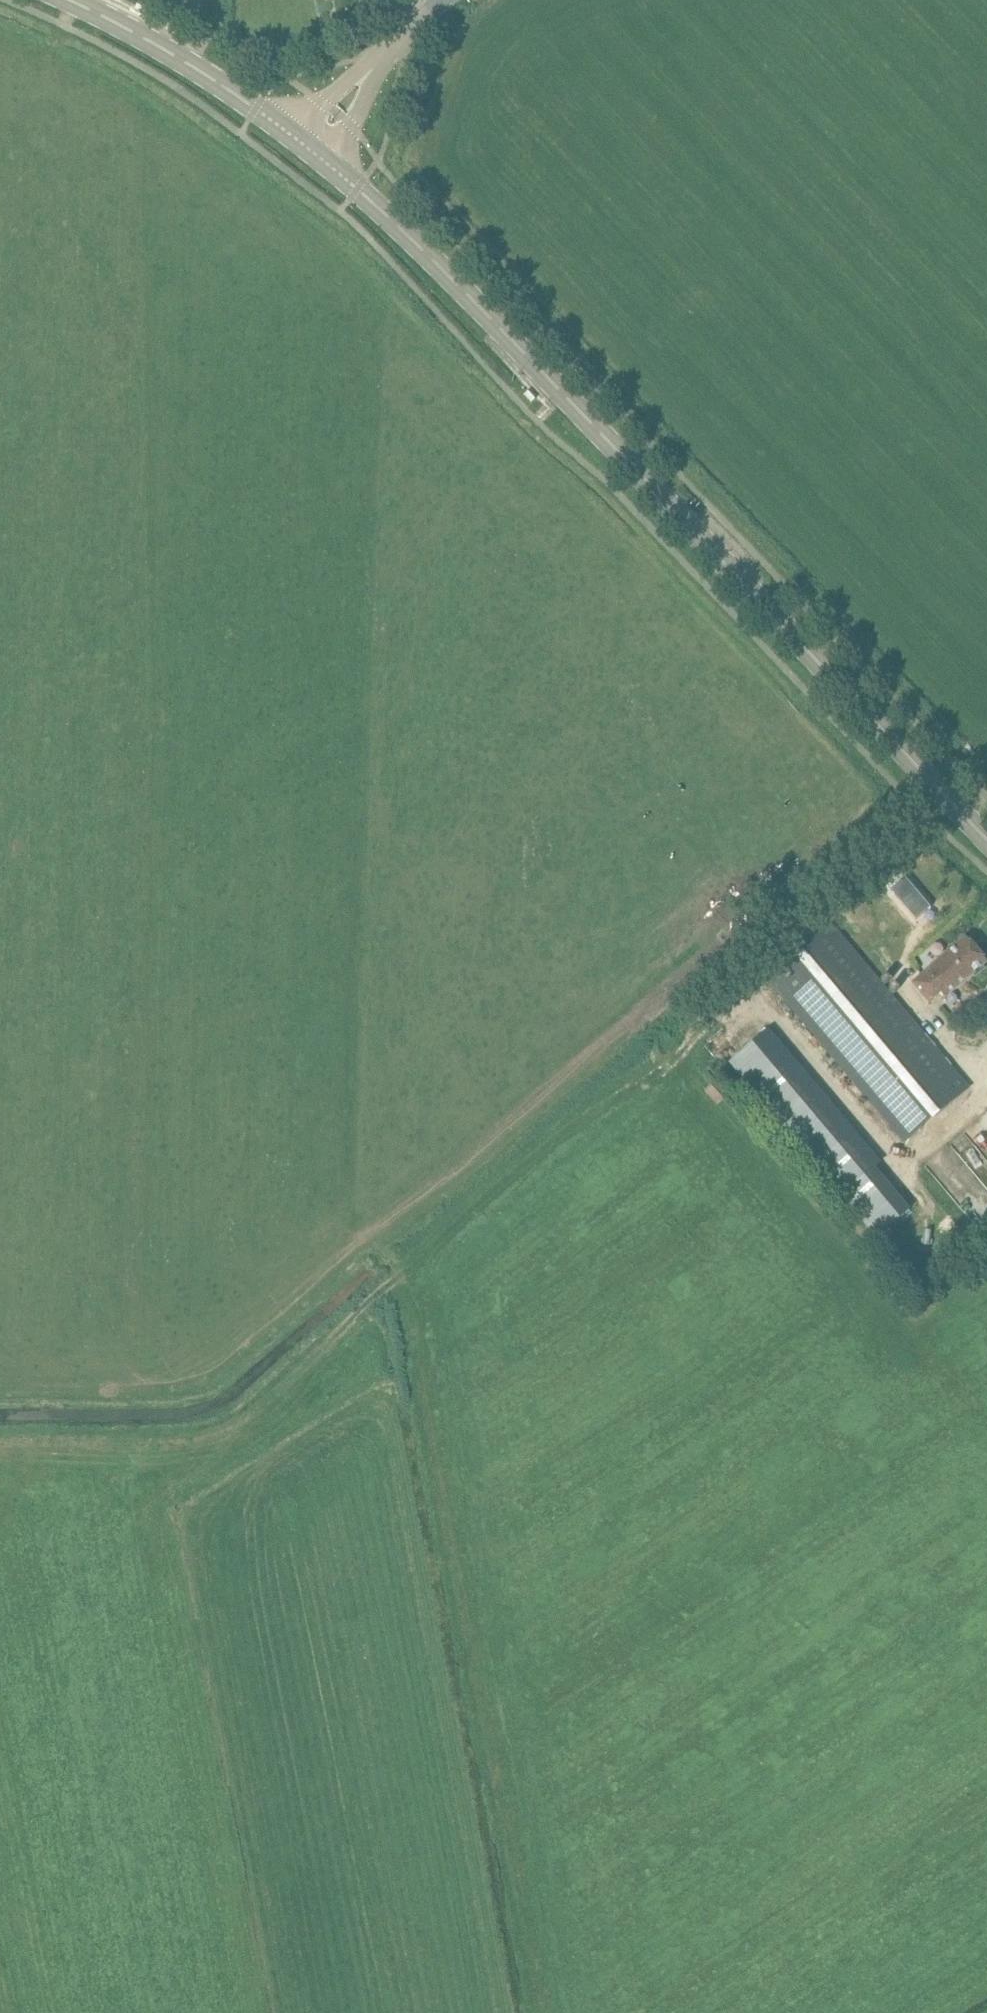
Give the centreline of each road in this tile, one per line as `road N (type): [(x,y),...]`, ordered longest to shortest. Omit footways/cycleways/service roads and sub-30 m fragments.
road 1 (tertiary): [(986,838),(308,148)]
road 2 (tertiary): [(308,148),(257,107),(72,0)]
road 3 (tertiary): [(308,148),(379,58),(441,0)]

